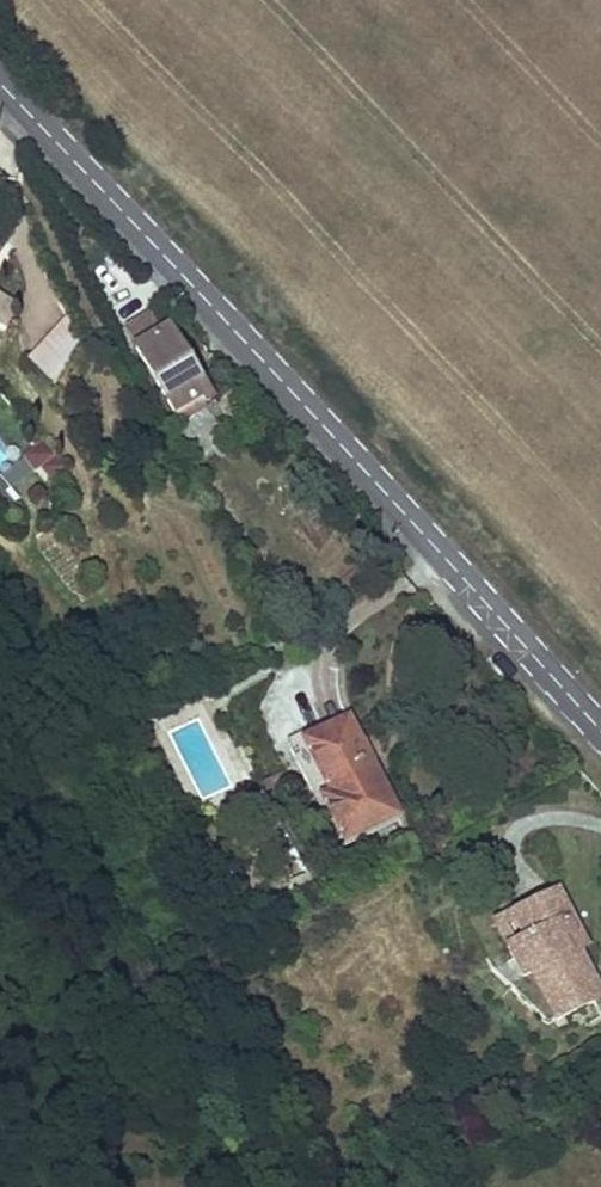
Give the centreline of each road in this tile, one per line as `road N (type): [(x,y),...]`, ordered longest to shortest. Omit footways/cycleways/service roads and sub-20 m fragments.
road 1 (tertiary): [(0,82),(600,730)]

